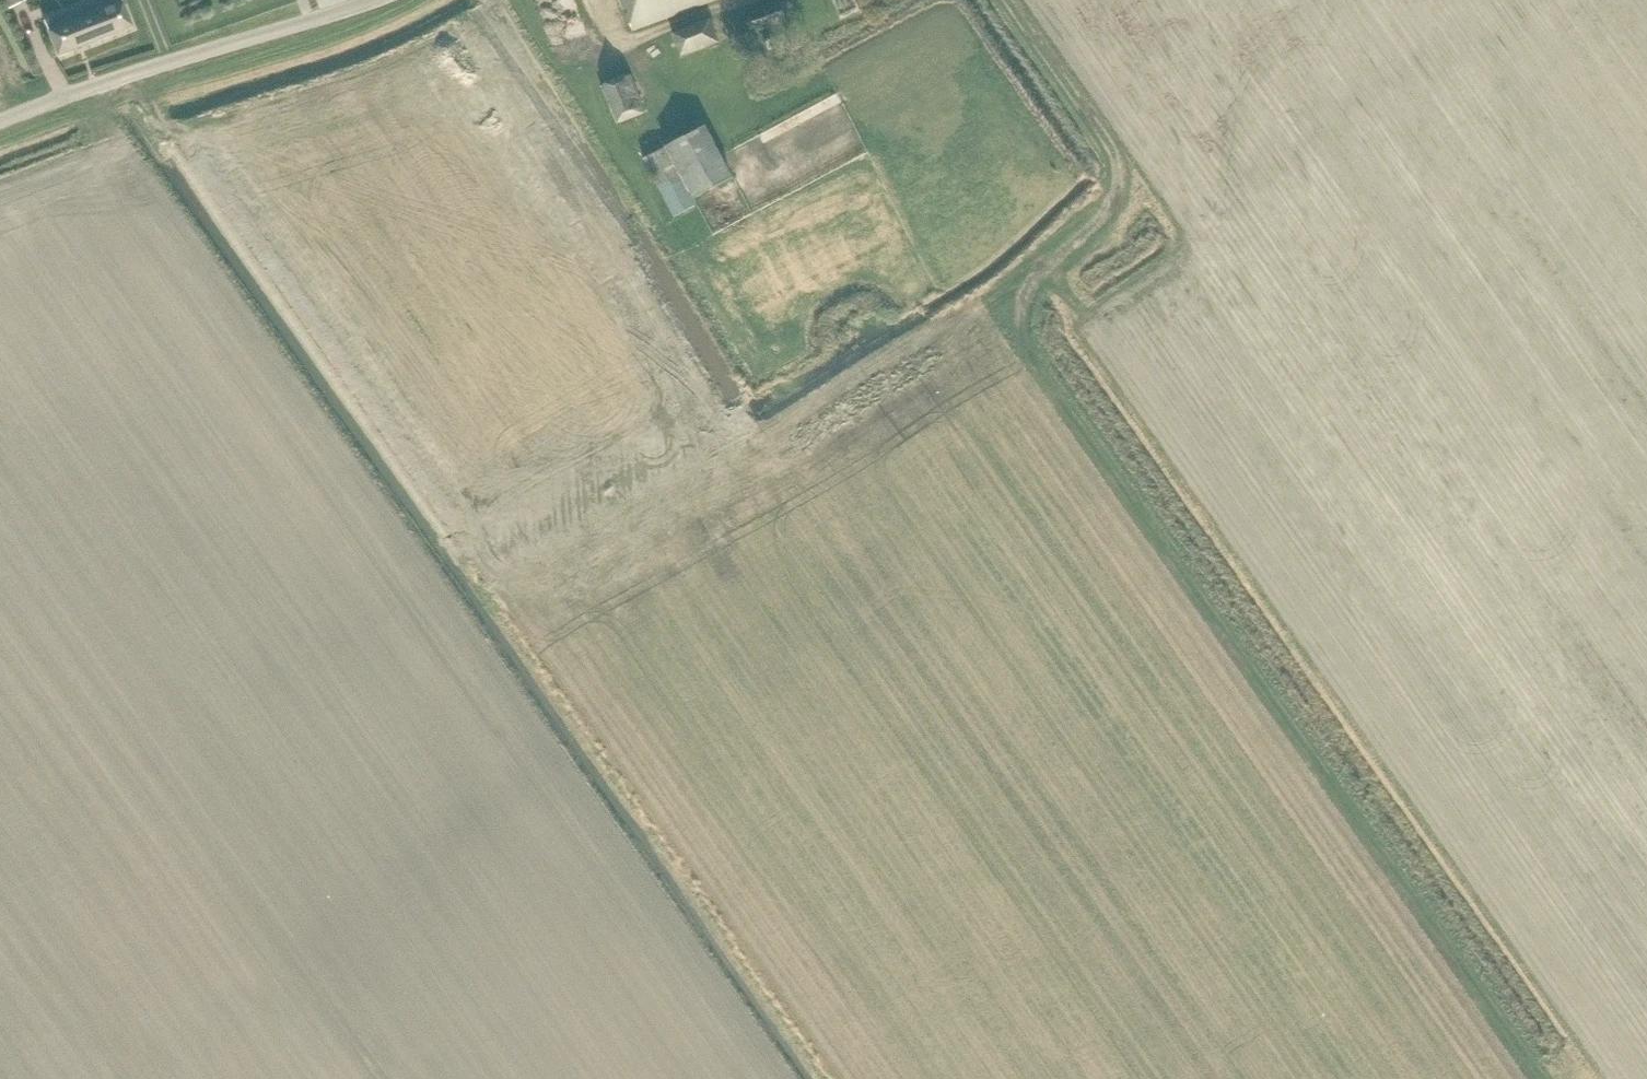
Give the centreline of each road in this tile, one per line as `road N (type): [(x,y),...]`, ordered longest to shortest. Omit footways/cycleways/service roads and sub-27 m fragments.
road 1 (unclassified): [(0,121),(375,0)]

